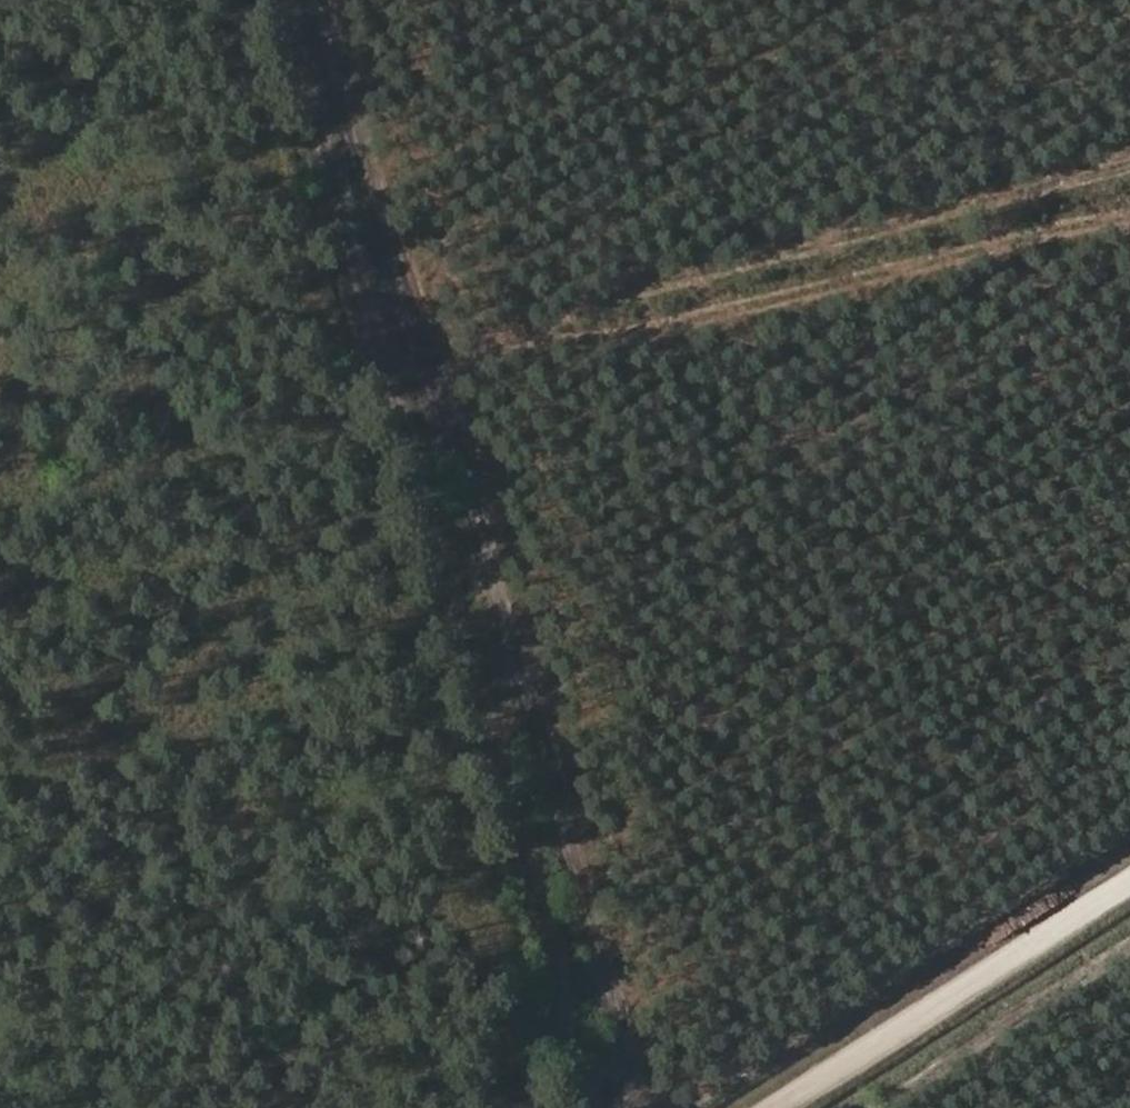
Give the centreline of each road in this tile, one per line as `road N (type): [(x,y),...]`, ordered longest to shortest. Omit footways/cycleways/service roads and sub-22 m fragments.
road 1 (track): [(286,0),(596,1107)]
road 2 (track): [(1129,886),(781,1107)]

